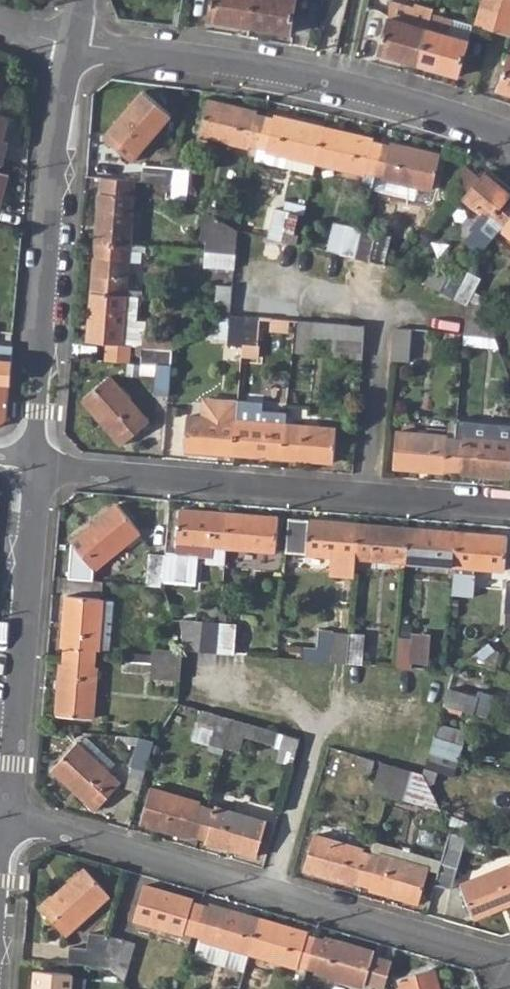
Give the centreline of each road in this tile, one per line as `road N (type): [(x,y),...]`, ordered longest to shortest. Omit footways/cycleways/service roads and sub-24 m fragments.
road 1 (residential): [(509,962),(7,817)]
road 2 (residential): [(509,506),(34,467)]
road 3 (residential): [(509,136),(279,72),(70,42)]
road 4 (residential): [(70,42),(34,467)]
road 5 (residential): [(34,467),(7,817)]

